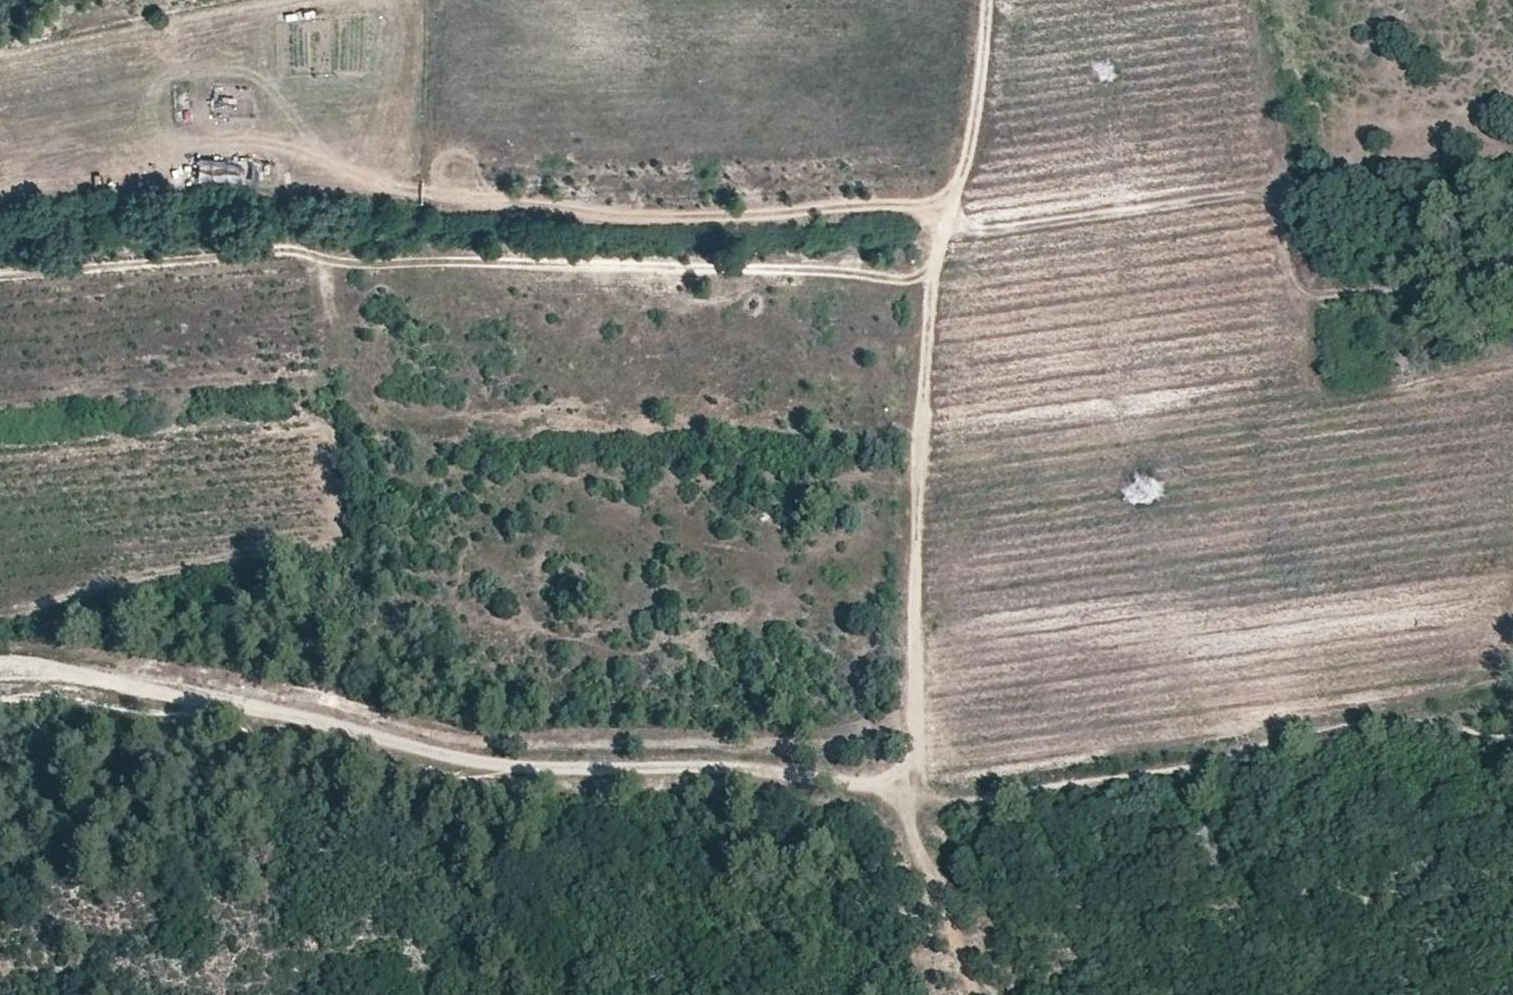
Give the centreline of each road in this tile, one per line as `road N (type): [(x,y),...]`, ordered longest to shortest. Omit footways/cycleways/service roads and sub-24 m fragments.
road 1 (track): [(920,832),(887,788),(706,769),(536,771),(157,685),(0,675)]
road 2 (track): [(978,0),(933,292),(922,480),(920,832)]
road 3 (track): [(919,798),(981,802),(1051,794),(1204,767),(1361,727),(1464,729)]
road 4 (track): [(982,994),(920,832)]

